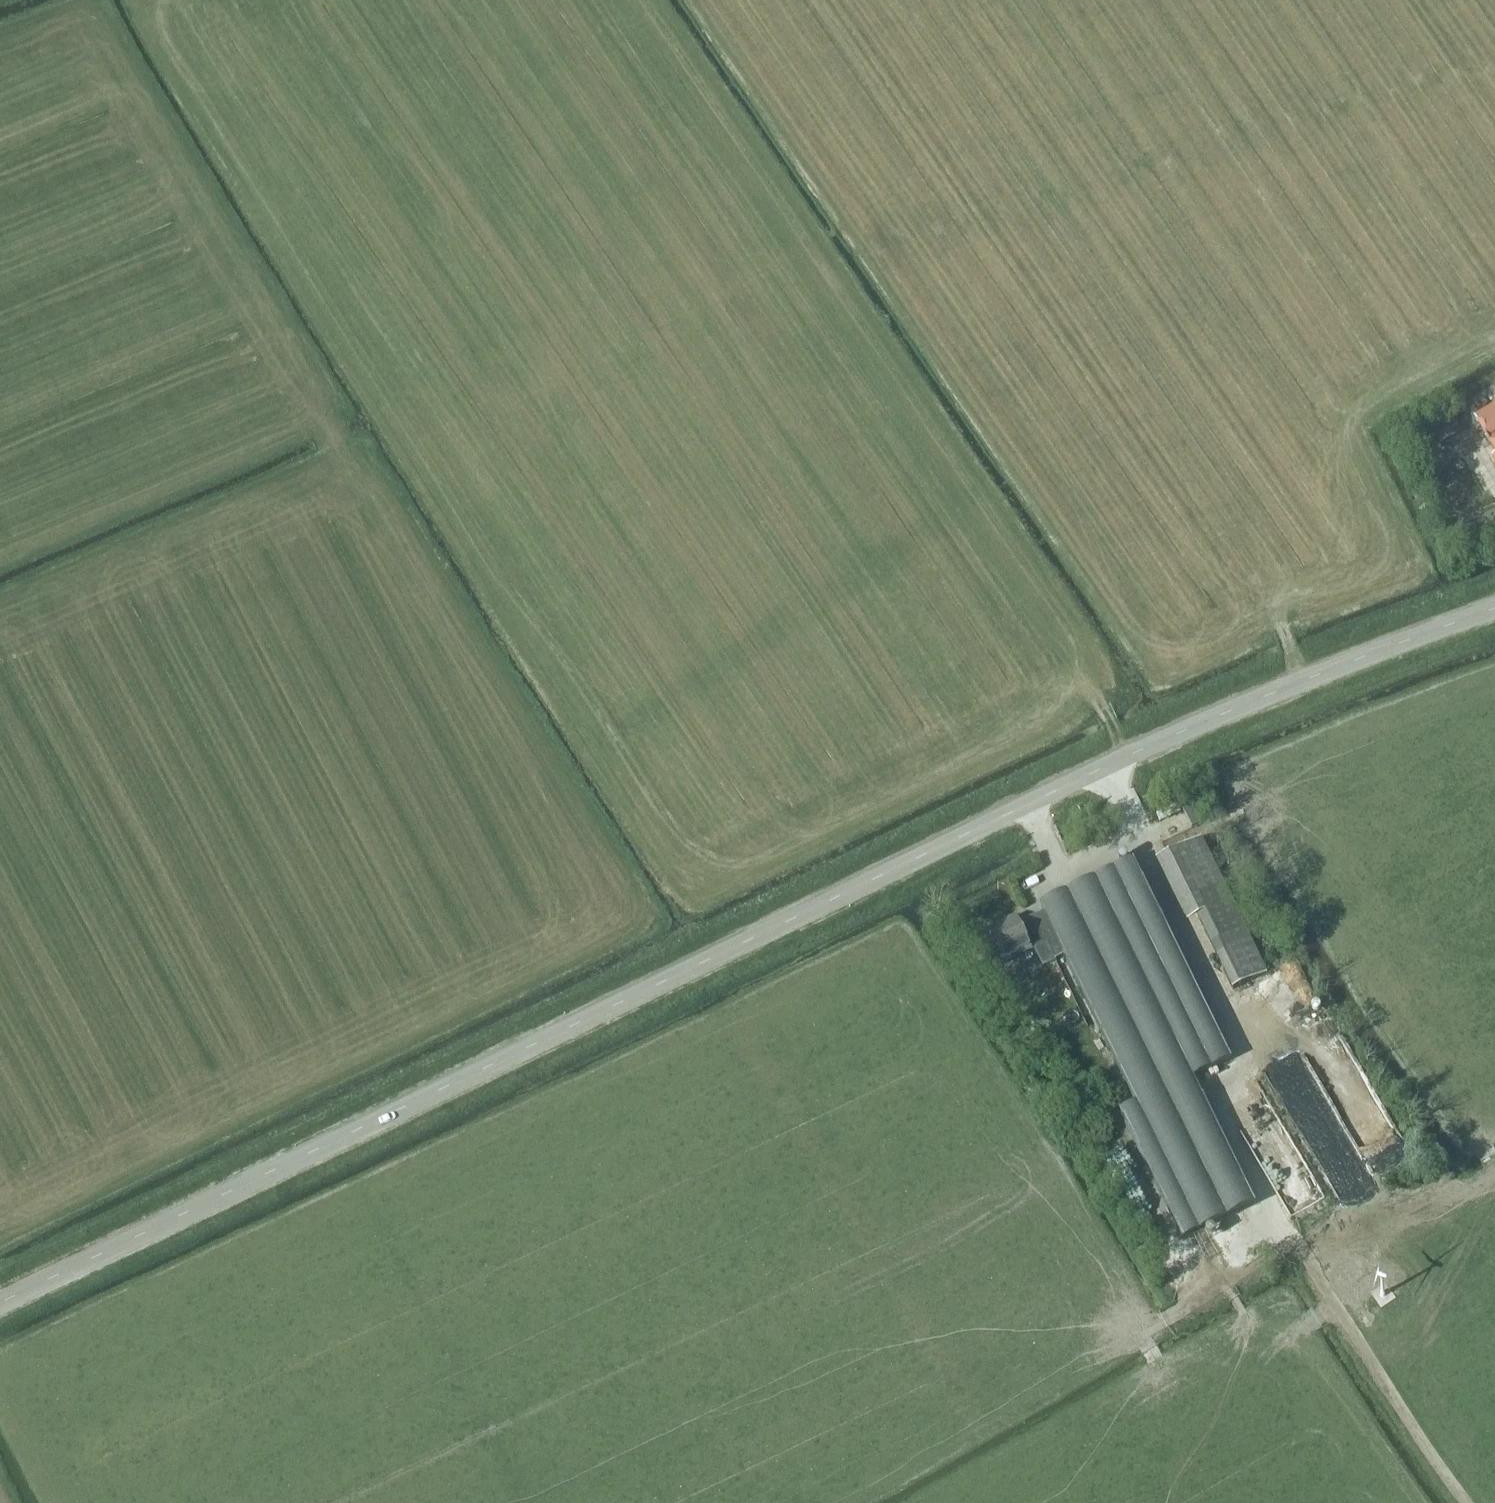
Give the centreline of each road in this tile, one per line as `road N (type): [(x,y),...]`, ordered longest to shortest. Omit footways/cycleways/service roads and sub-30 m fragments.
road 1 (secondary): [(0,1294),(965,824),(1173,728),(1494,608)]

